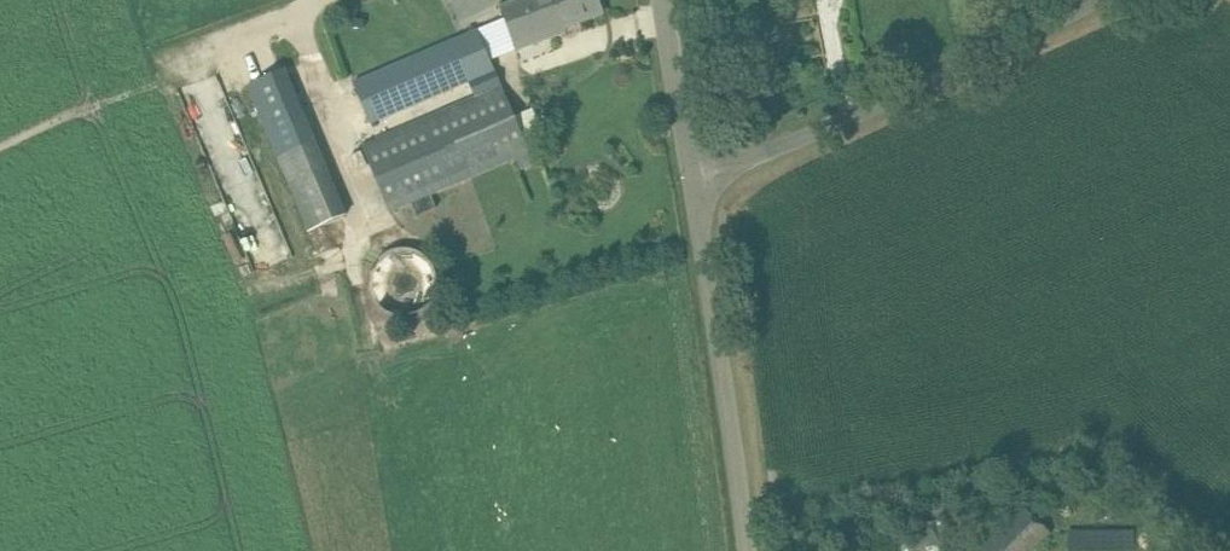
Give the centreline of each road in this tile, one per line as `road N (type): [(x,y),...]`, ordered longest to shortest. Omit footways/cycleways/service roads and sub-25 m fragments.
road 1 (unclassified): [(693,184),(1095,0)]
road 2 (unclassified): [(752,550),(693,184)]
road 3 (track): [(0,119),(317,0)]
road 4 (unclassified): [(693,184),(663,0)]

